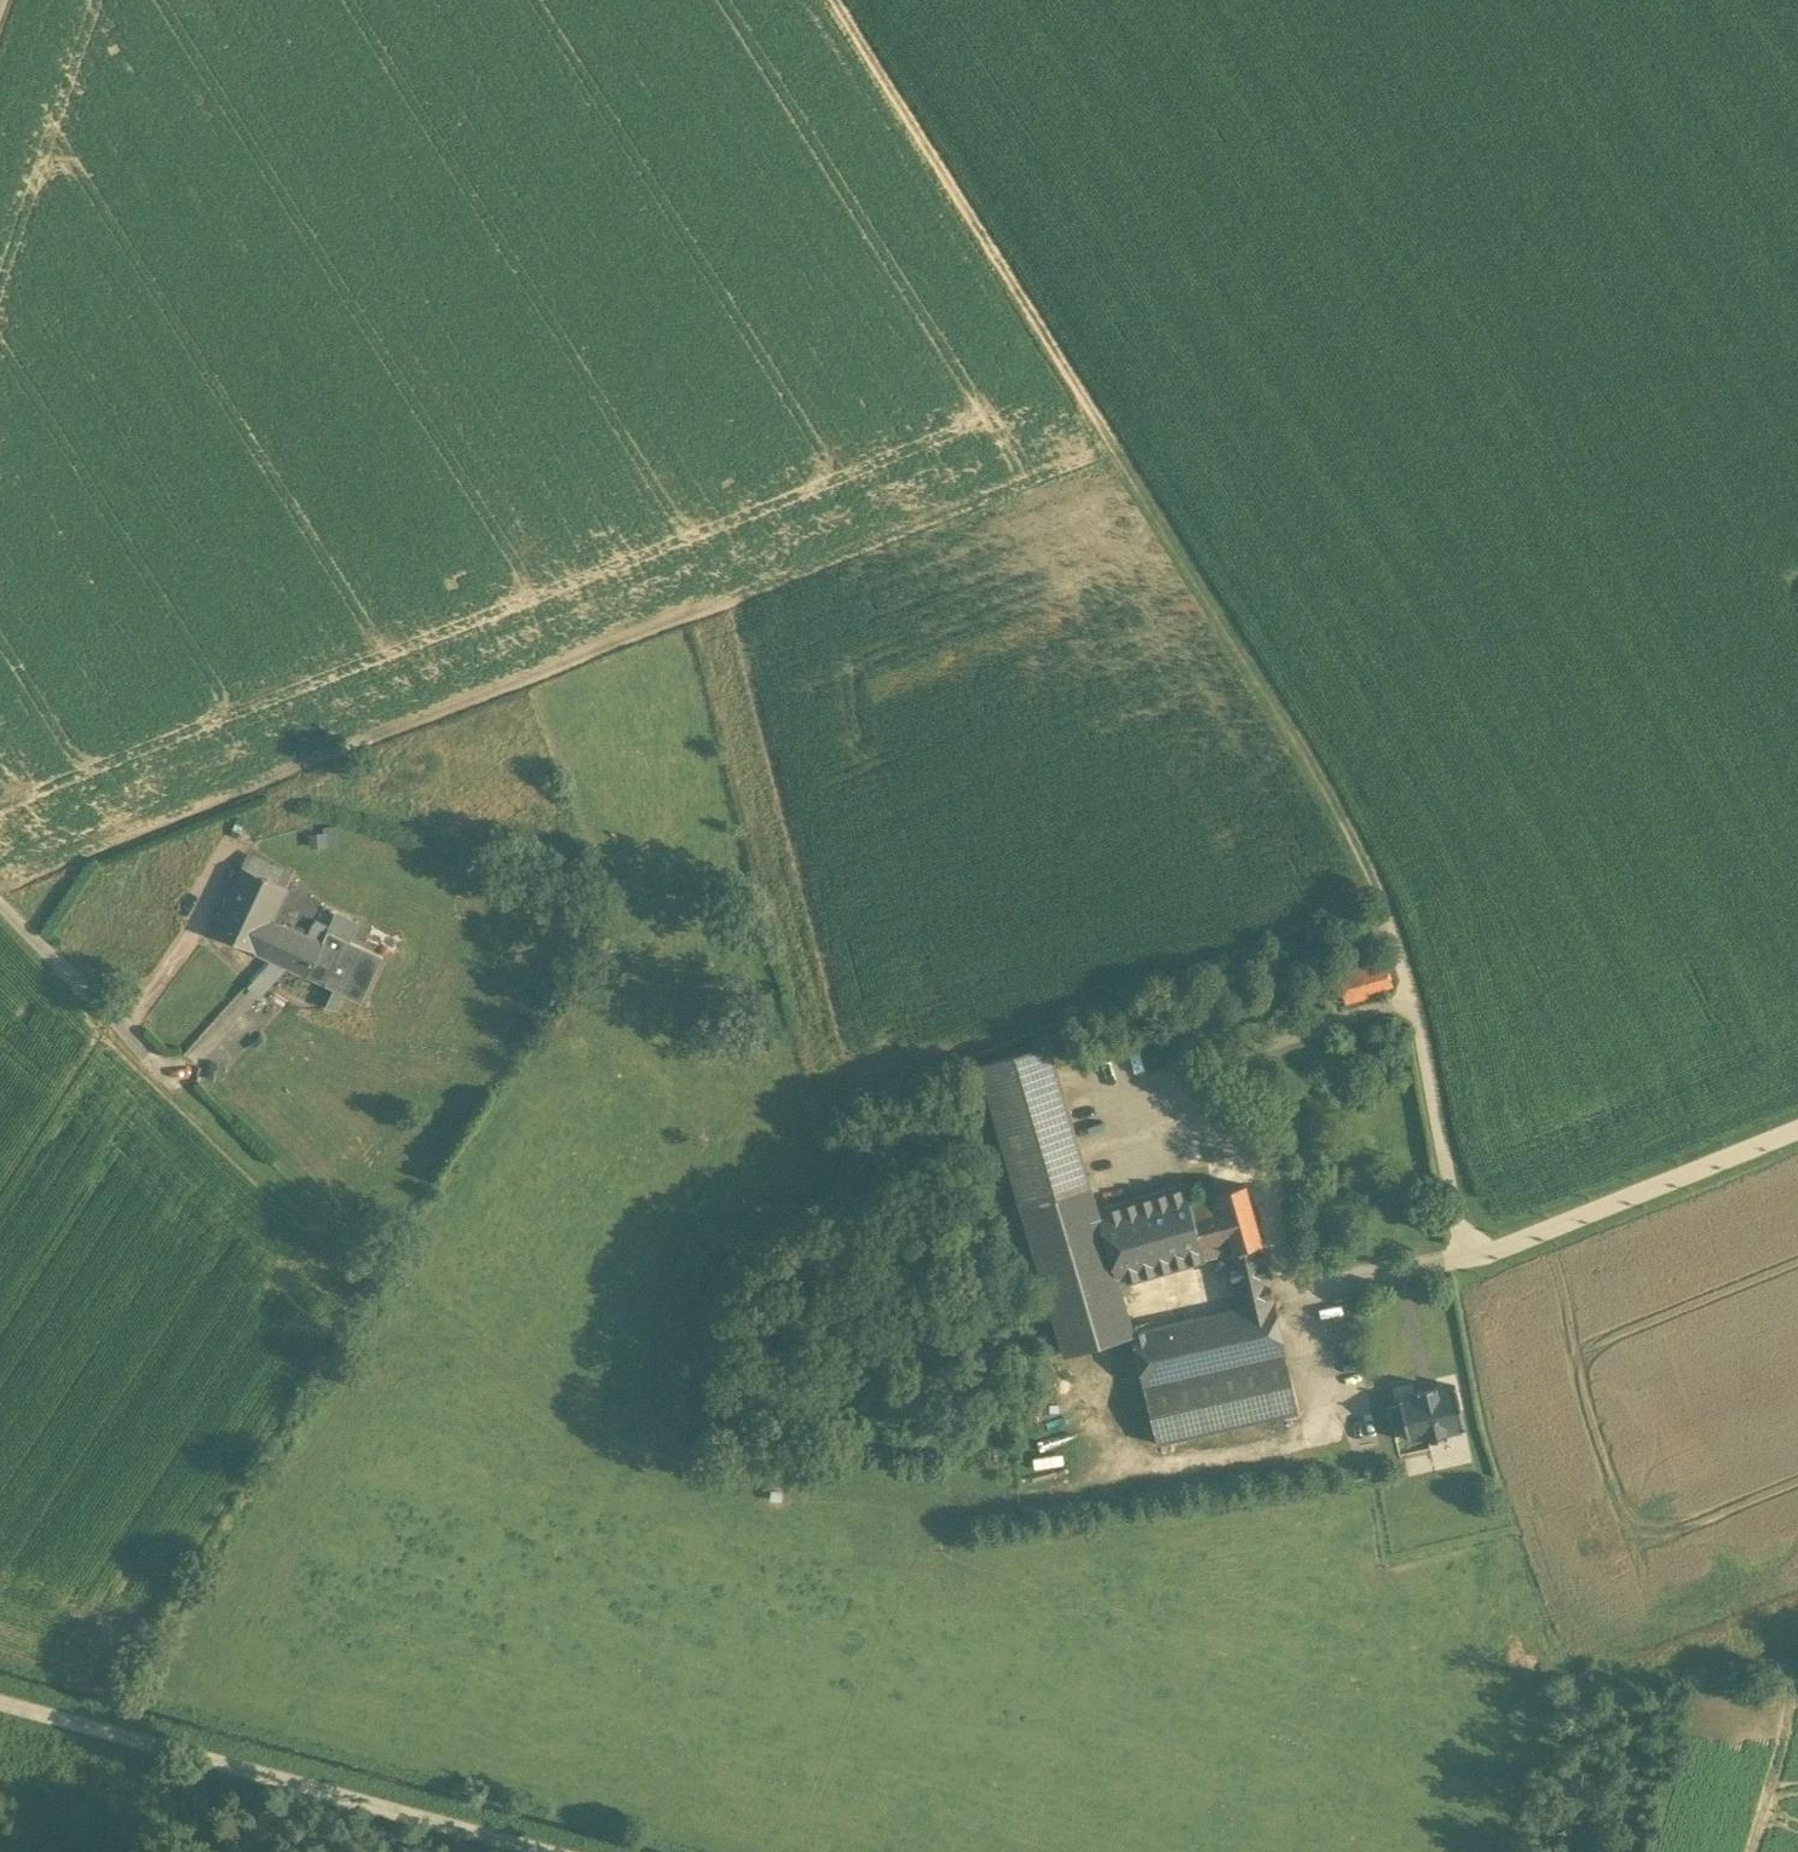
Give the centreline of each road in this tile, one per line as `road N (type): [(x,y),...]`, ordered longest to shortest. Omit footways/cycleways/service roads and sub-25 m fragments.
road 1 (track): [(834,0),(1295,732),(1380,889),(1414,1009)]
road 2 (unclassified): [(549,1851),(0,1702)]

